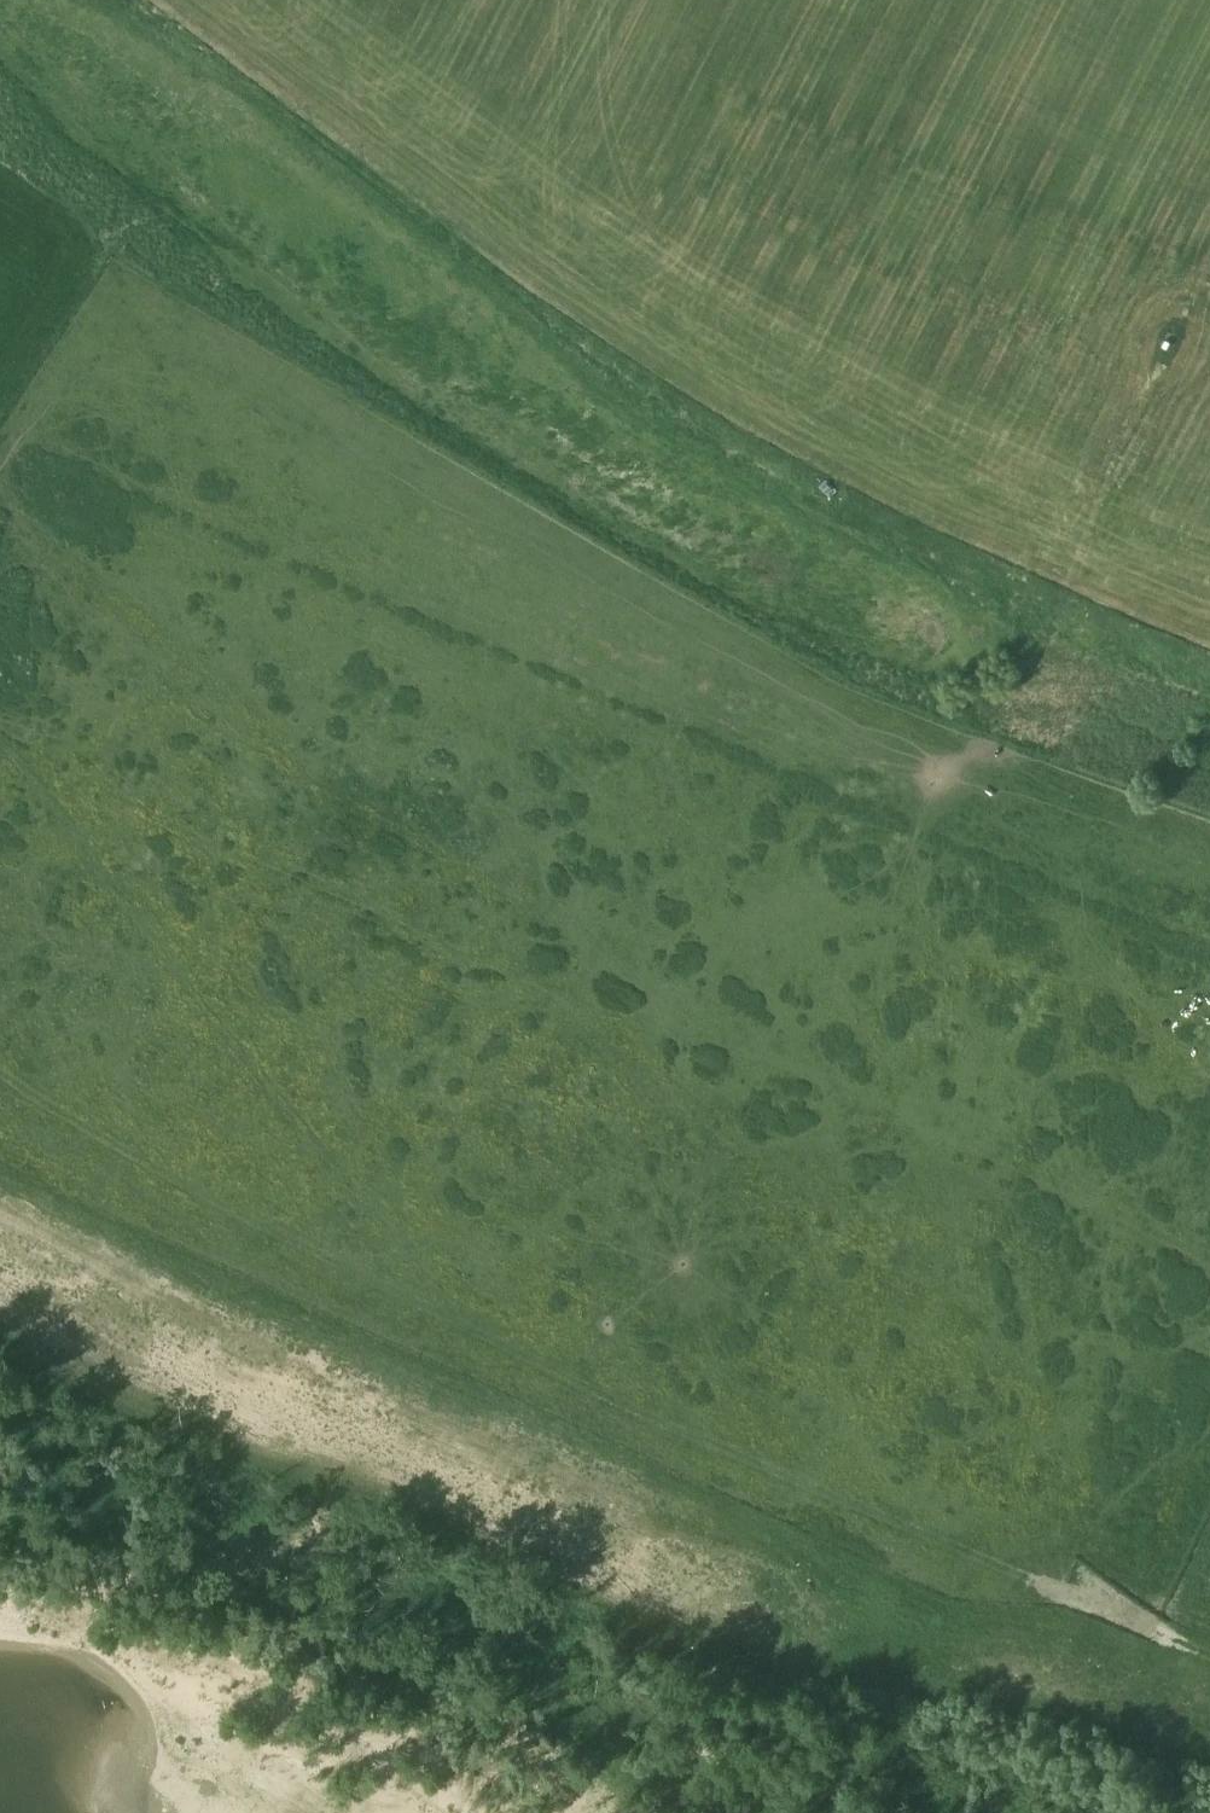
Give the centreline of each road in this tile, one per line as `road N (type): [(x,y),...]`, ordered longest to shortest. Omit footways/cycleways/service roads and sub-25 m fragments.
road 1 (track): [(0,752),(27,771),(426,1304),(724,1465),(1209,1645)]

